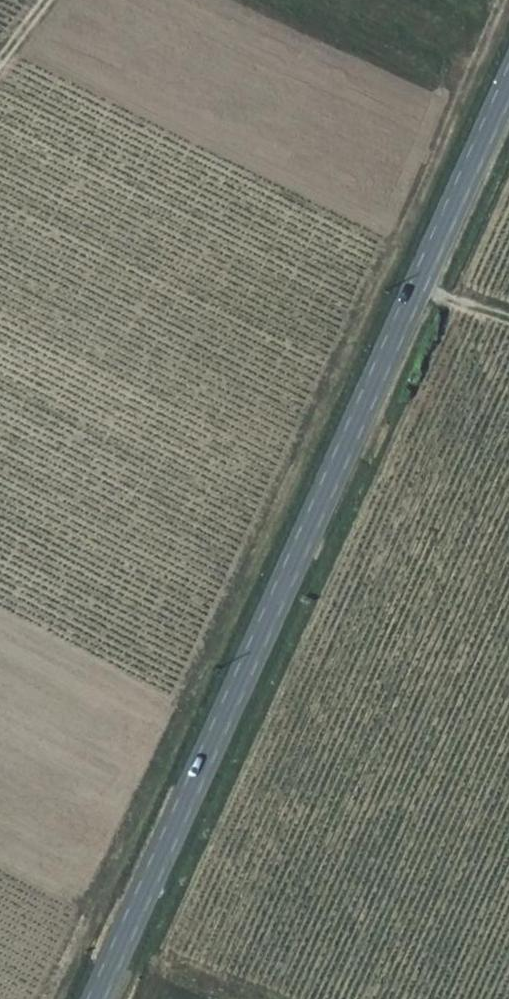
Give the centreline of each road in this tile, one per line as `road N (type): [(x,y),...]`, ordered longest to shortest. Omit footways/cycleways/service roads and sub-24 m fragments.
road 1 (secondary): [(94,998),(508,83)]
road 2 (track): [(259,998),(120,944)]

